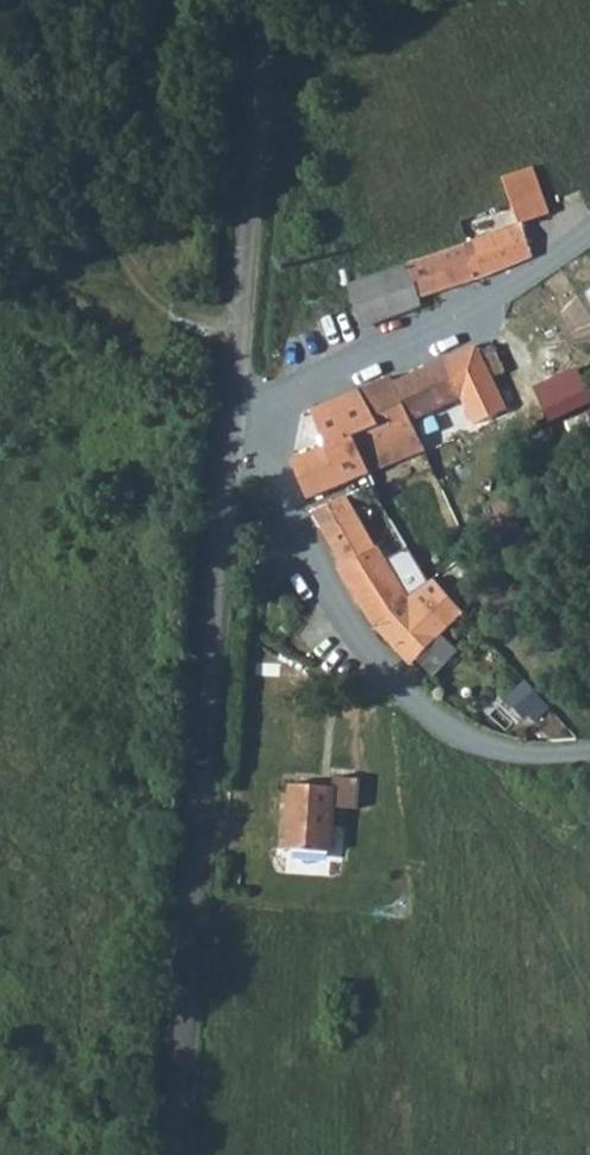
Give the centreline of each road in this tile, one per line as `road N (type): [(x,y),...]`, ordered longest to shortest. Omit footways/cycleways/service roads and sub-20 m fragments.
road 1 (residential): [(180,1154),(231,416)]
road 2 (unclassified): [(262,419),(294,524),(337,611),(398,690),(486,747),(514,755),(589,753)]
road 3 (residential): [(231,416),(264,0)]
road 4 (unclassified): [(262,419),(331,375),(492,306),(589,232)]
road 5 (track): [(238,338),(146,300),(115,249),(80,163),(0,65)]

